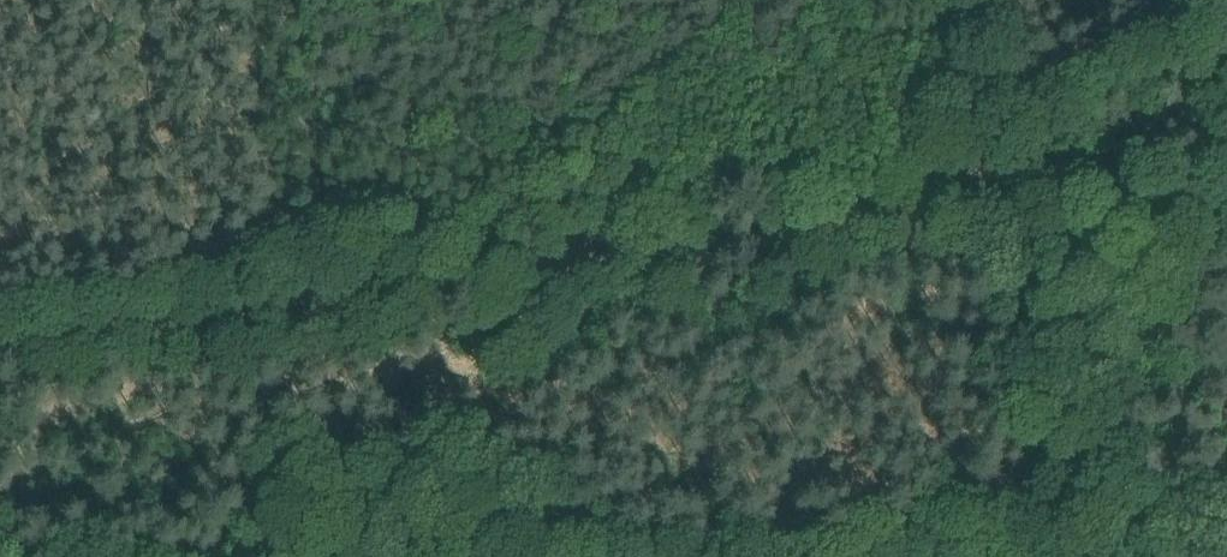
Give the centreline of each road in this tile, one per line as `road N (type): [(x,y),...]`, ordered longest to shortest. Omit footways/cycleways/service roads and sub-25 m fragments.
road 1 (track): [(979,207),(378,304)]
road 2 (track): [(378,304),(0,361)]
road 3 (track): [(1038,556),(979,207)]
road 4 (track): [(1226,113),(979,207)]
road 5 (track): [(979,207),(958,0)]

